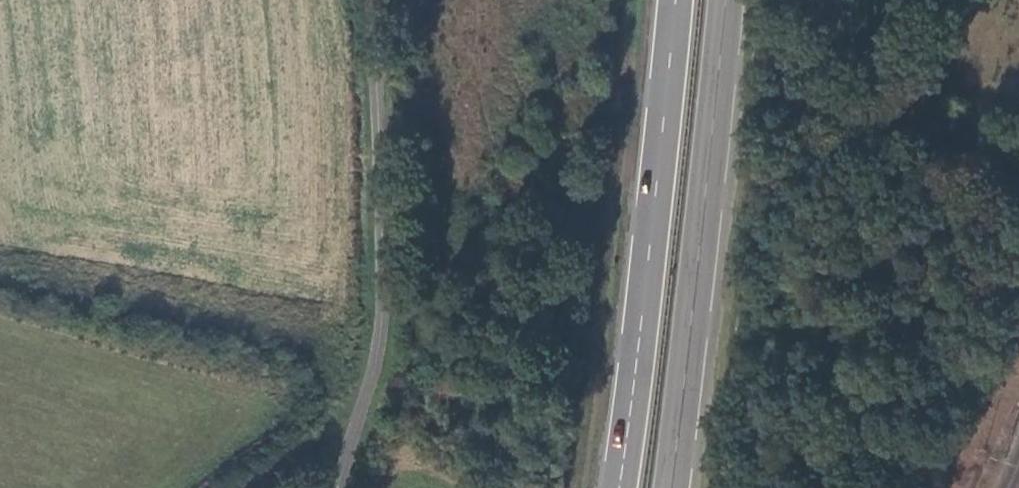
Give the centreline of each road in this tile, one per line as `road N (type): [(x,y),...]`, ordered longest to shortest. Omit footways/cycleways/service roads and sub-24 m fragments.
road 1 (trunk): [(675,0),(621,487)]
road 2 (trunk): [(672,487),(726,0)]

